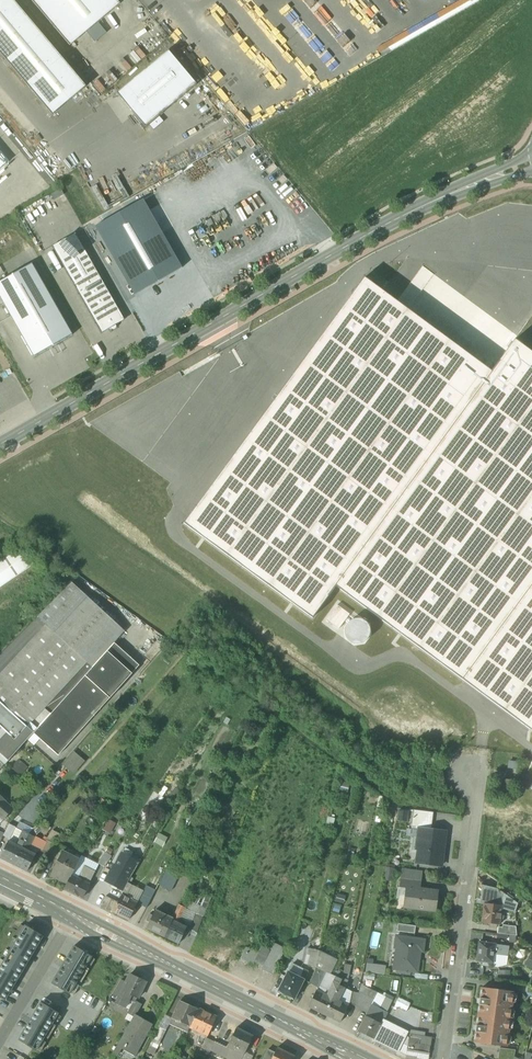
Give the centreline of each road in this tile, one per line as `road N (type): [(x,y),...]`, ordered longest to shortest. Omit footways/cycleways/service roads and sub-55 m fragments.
road 1 (tertiary): [(0,444),(375,231),(531,163)]
road 2 (secondary): [(359,1058),(71,917)]
road 3 (residential): [(443,1058),(478,811),(468,773)]
road 4 (residential): [(0,1039),(71,917)]

